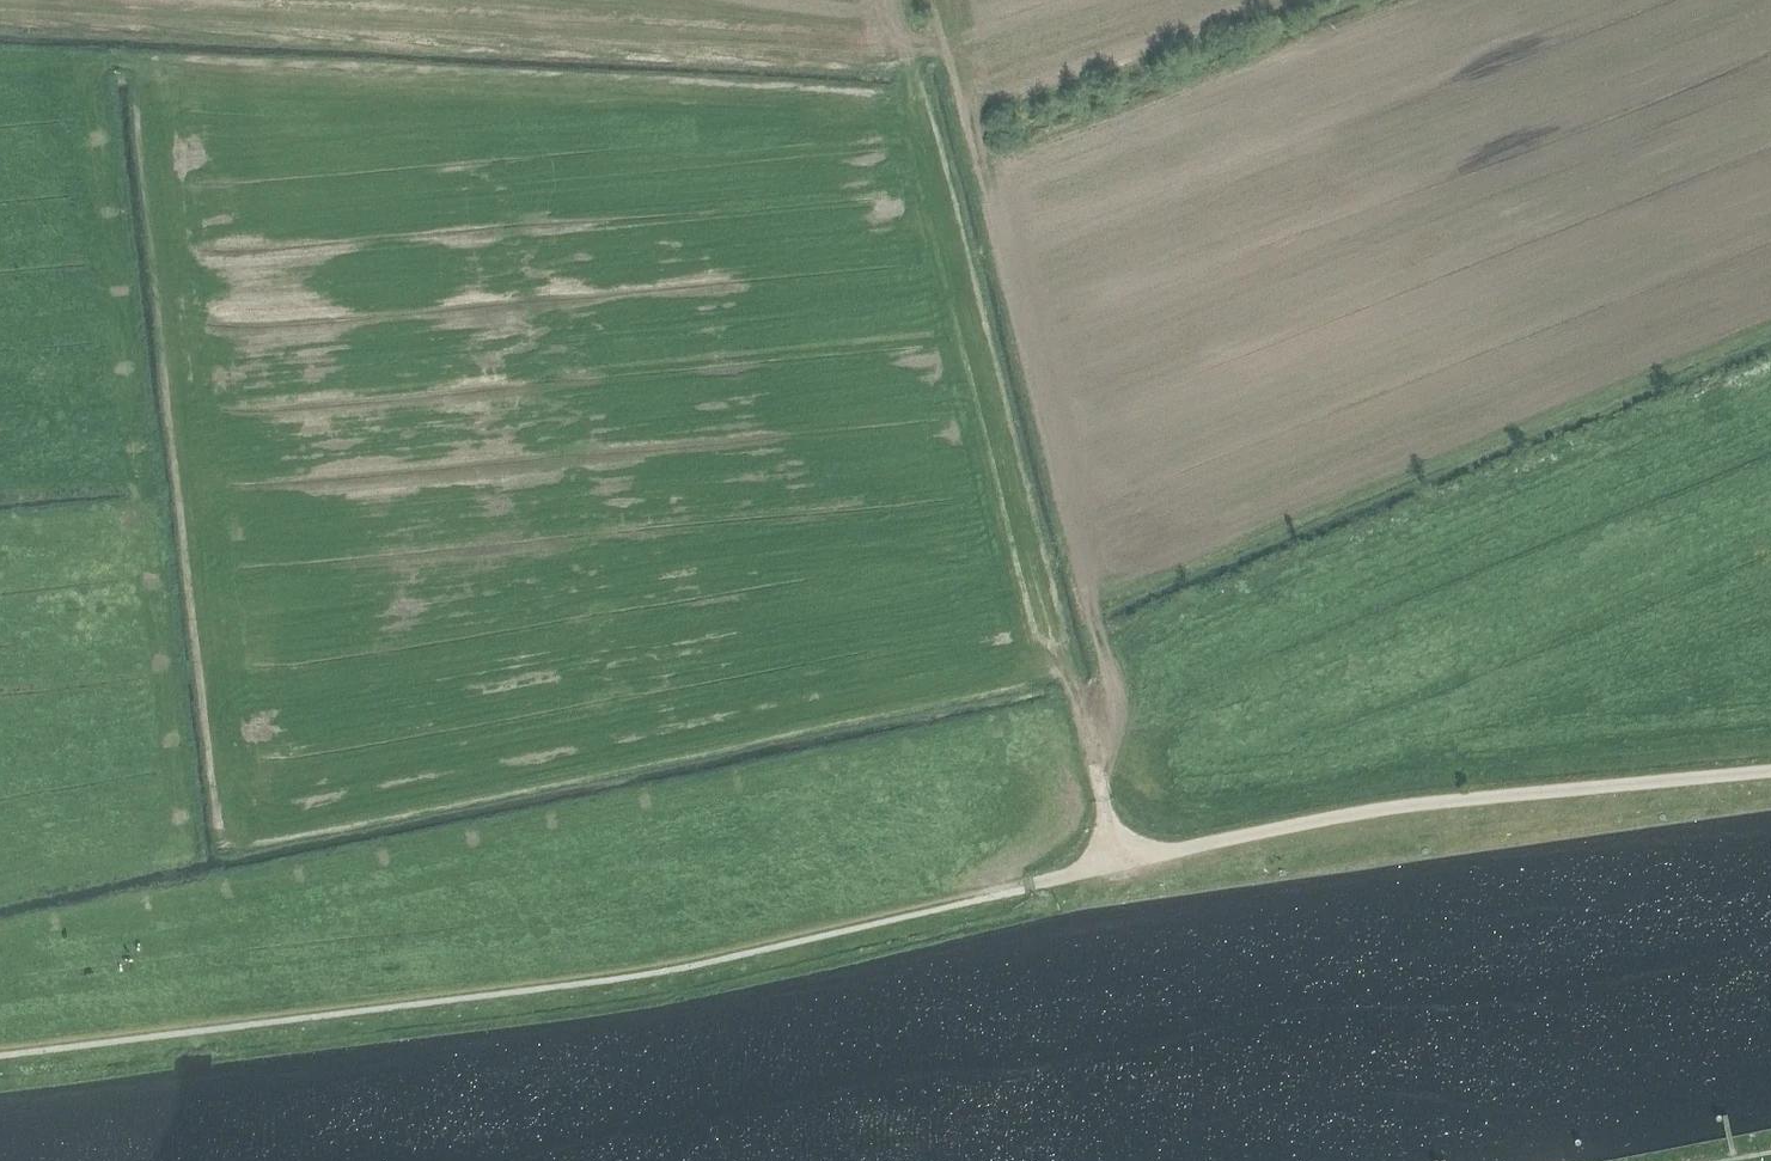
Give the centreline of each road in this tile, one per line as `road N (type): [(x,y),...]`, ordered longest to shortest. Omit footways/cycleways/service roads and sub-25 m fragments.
road 1 (unclassified): [(1116,866),(1395,810),(1770,775)]

